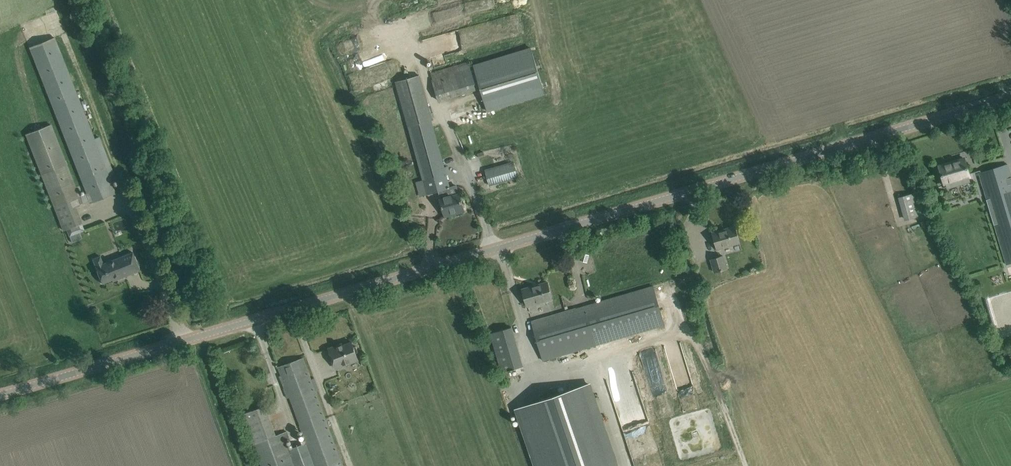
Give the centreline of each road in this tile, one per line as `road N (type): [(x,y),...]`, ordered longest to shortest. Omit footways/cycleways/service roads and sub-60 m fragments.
road 1 (tertiary): [(0,395),(1010,96)]

